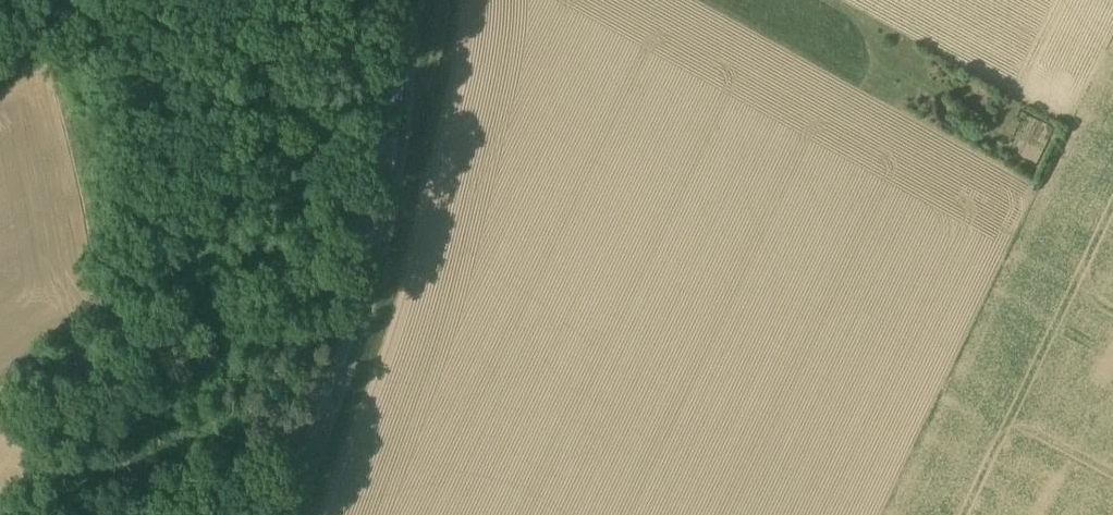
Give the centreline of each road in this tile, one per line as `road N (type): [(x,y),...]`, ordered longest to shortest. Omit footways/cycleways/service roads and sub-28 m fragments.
road 1 (unclassified): [(286,514),(397,145),(411,0)]

